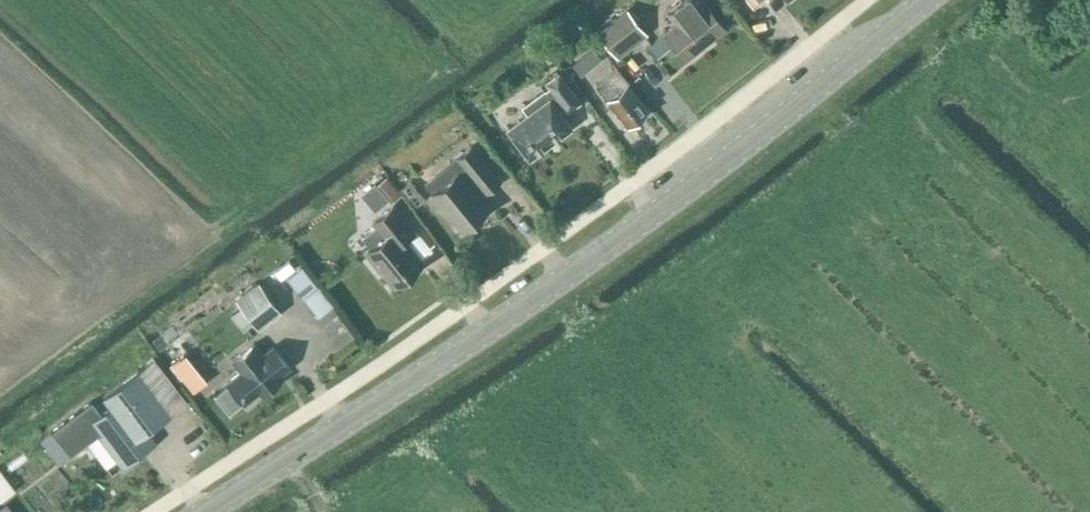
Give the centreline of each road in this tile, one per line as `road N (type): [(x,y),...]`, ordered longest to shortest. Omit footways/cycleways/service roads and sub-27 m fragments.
road 1 (secondary): [(203,511),(600,252),(926,0)]

